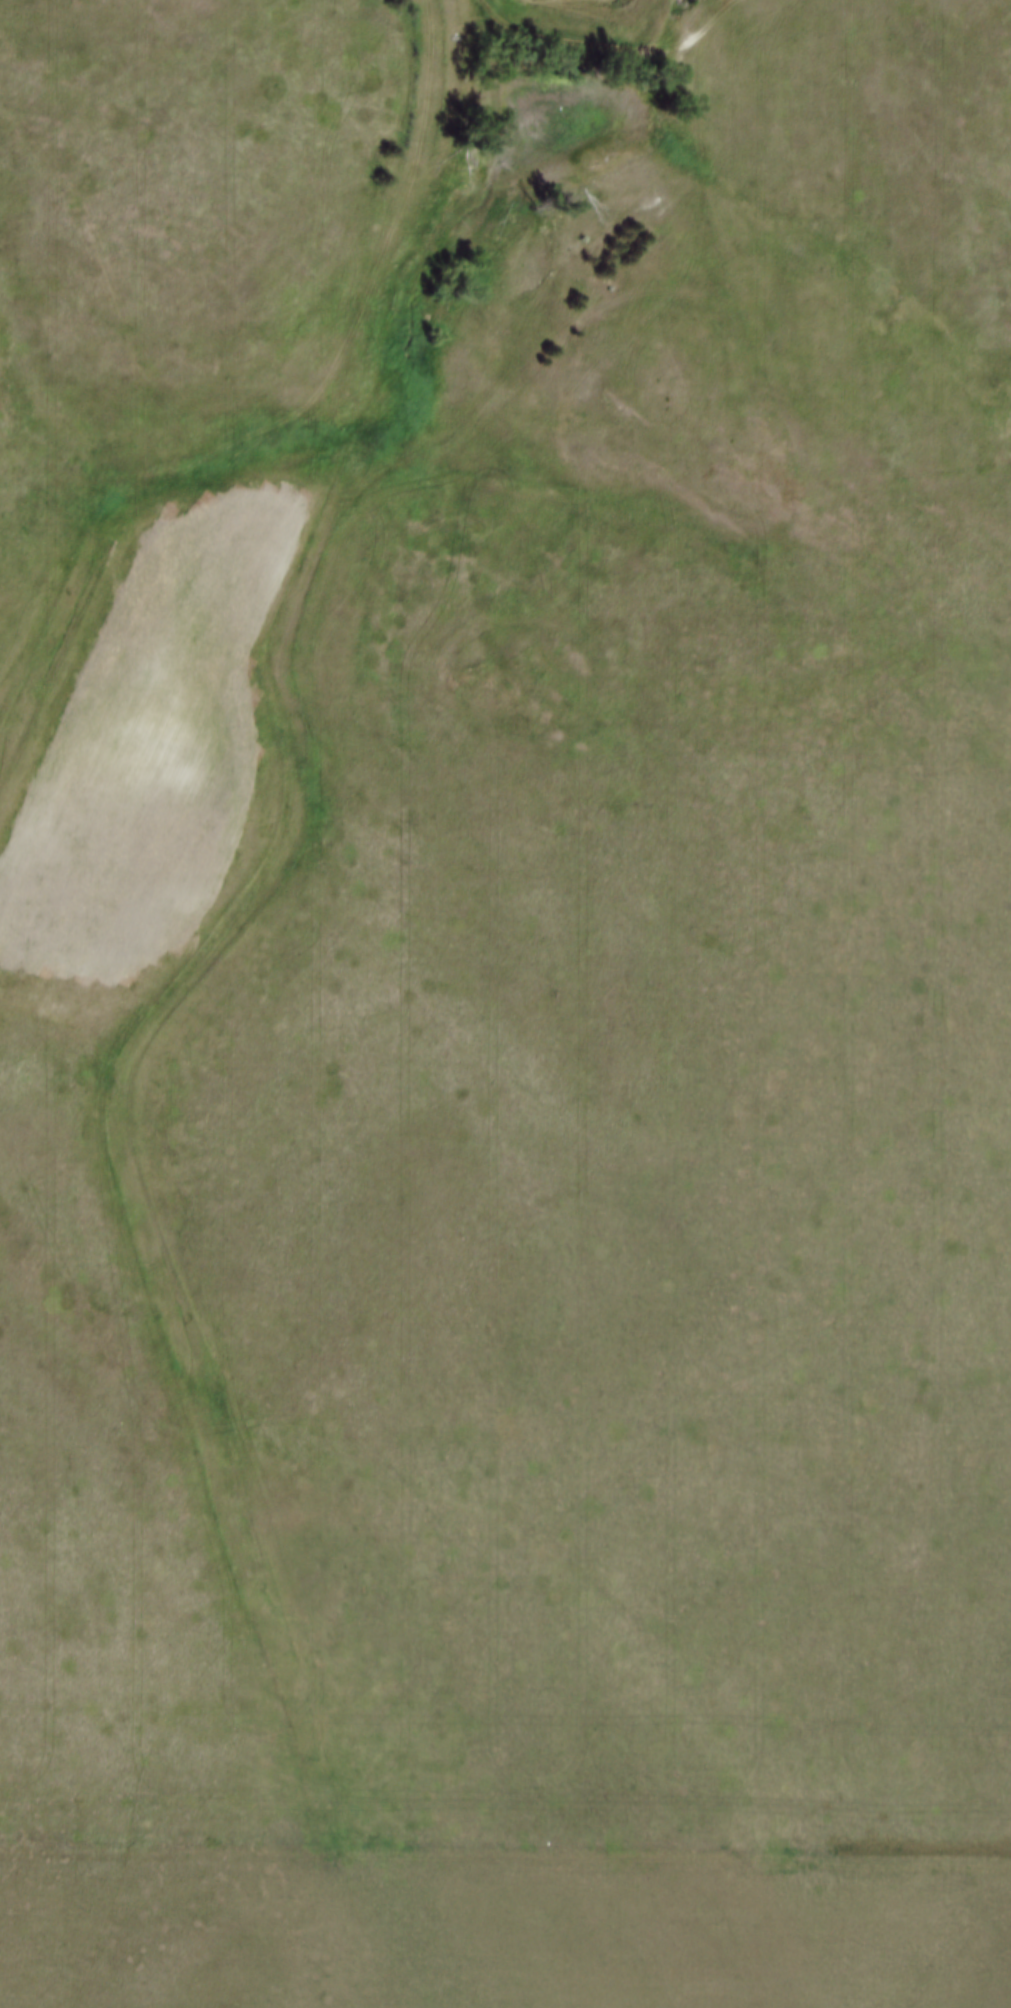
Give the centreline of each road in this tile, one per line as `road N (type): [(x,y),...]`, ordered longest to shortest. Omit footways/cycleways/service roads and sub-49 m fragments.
road 1 (track): [(746,0),(684,52),(649,54),(517,34),(484,0)]

